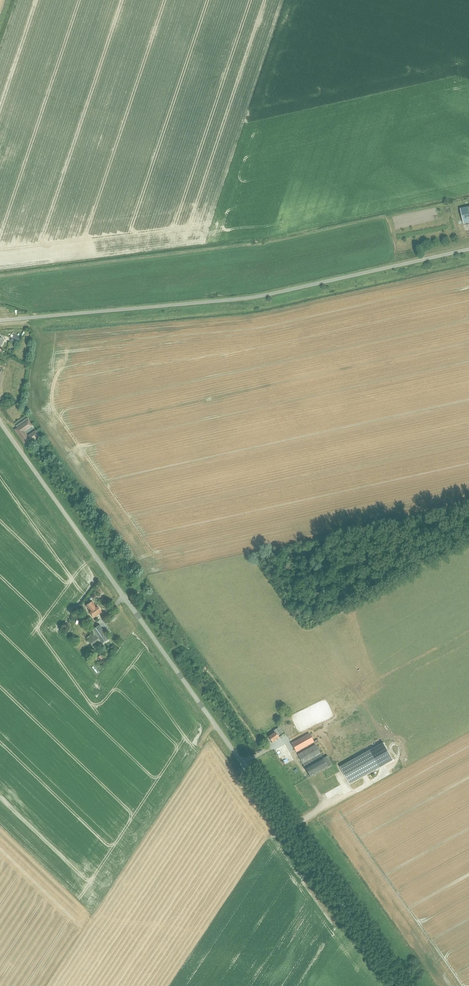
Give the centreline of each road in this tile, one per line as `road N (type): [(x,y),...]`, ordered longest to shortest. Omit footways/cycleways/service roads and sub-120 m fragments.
road 1 (unclassified): [(400,985),(0,423)]
road 2 (unclassified): [(0,320),(258,297),(468,249)]

